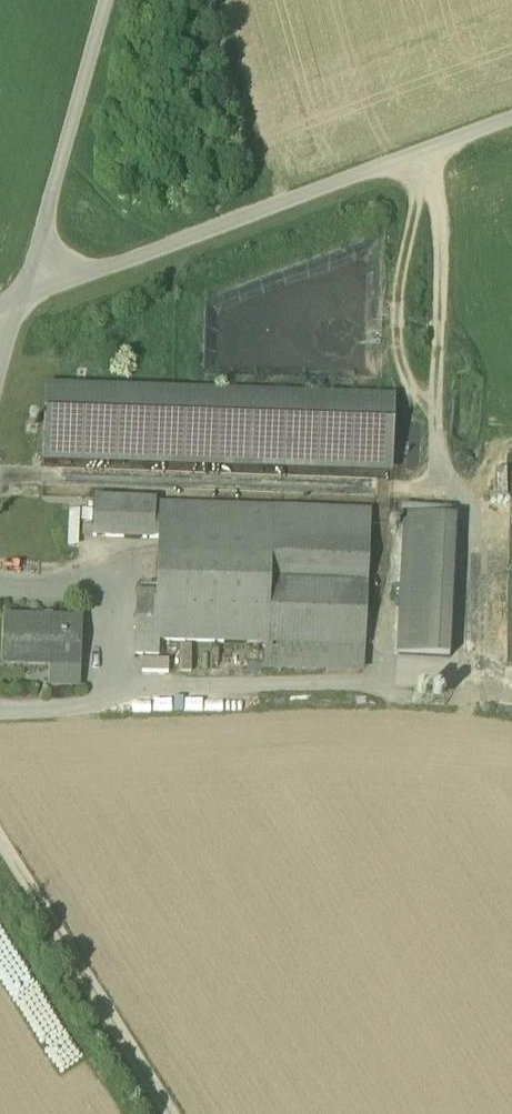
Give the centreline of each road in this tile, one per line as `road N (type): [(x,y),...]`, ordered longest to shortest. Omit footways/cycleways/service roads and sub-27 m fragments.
road 1 (track): [(0,706),(467,667),(480,608),(468,524),(440,458),(441,192),(418,151)]
road 2 (track): [(511,116),(0,304)]
road 3 (track): [(0,835),(174,1113)]
road 4 (track): [(25,295),(108,0)]

